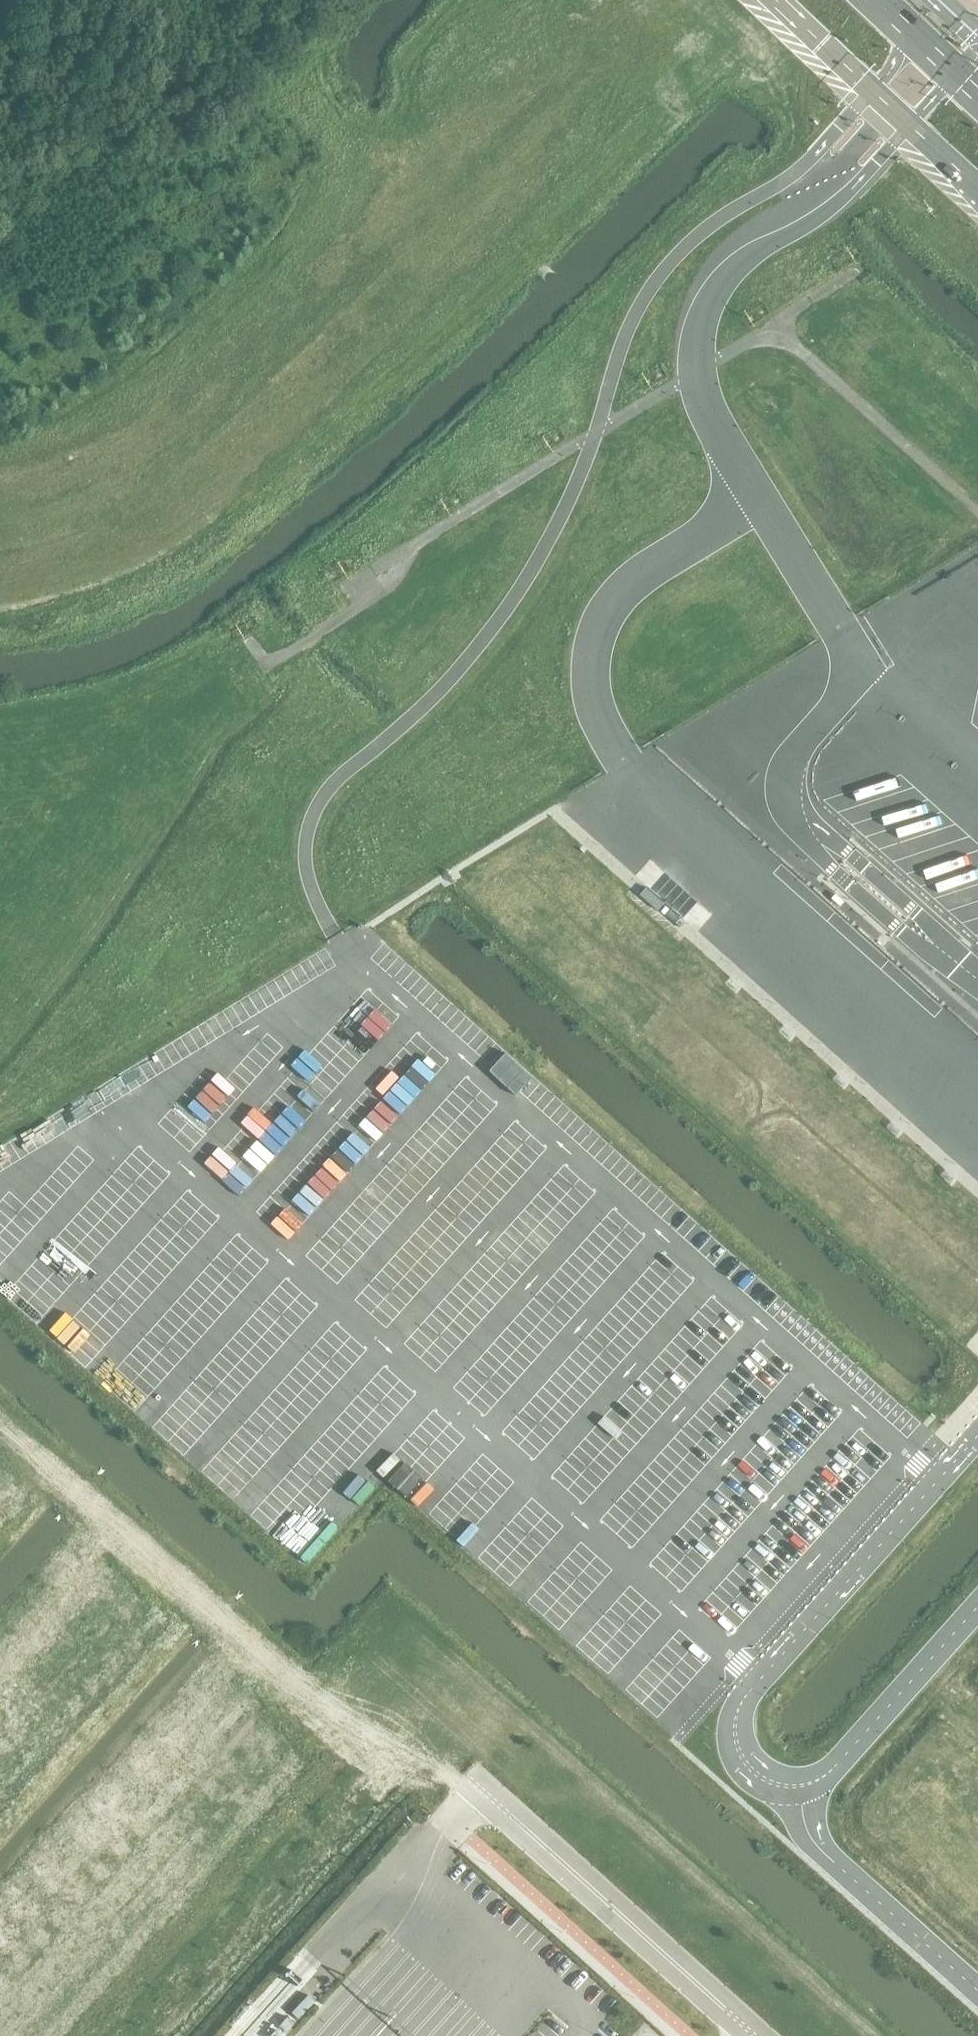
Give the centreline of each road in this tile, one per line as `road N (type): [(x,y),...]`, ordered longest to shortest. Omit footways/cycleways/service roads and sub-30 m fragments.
road 1 (unclassified): [(977,1434),(742,1700),(734,1729),(746,1762),(768,1781),(800,1785)]
road 2 (unclassified): [(755,2035),(467,1776)]
road 3 (unclassified): [(800,1785),(814,1842),(977,1990)]
road 4 (trunk): [(776,0),(977,188)]
road 5 (unclassified): [(800,1785),(833,1768),(977,1605)]
road 6 (trunk): [(977,96),(874,0)]

